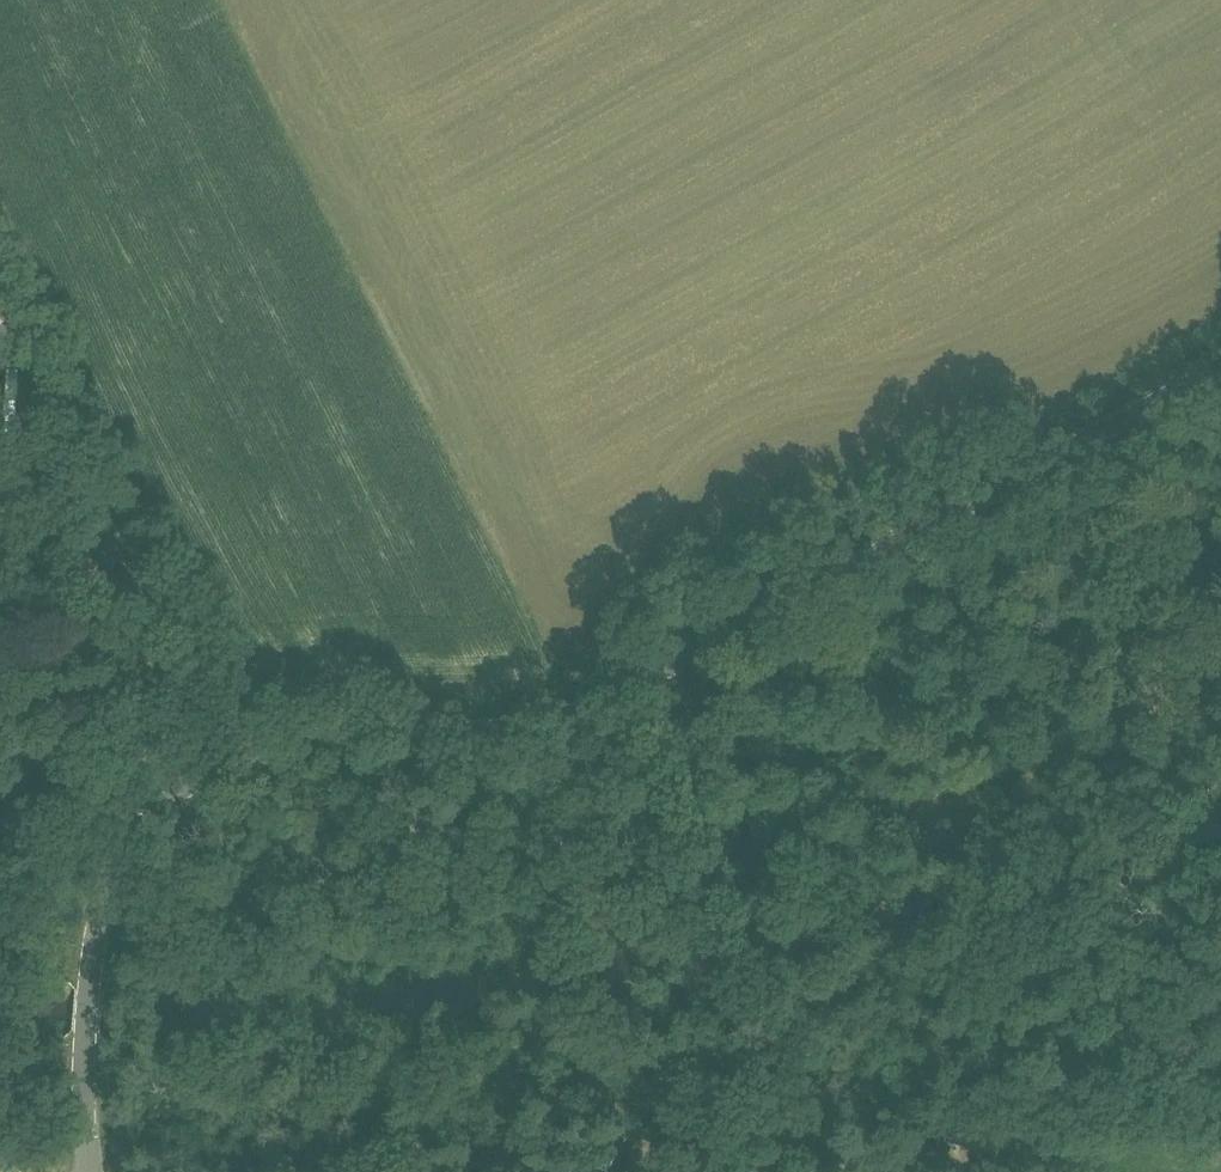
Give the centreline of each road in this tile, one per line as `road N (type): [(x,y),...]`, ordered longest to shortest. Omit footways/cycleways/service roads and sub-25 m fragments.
road 1 (tertiary): [(91,1171),(84,1075),(98,924),(116,873),(145,826),(186,788),(225,768),(310,744),(517,727),(596,703),(1220,367)]

